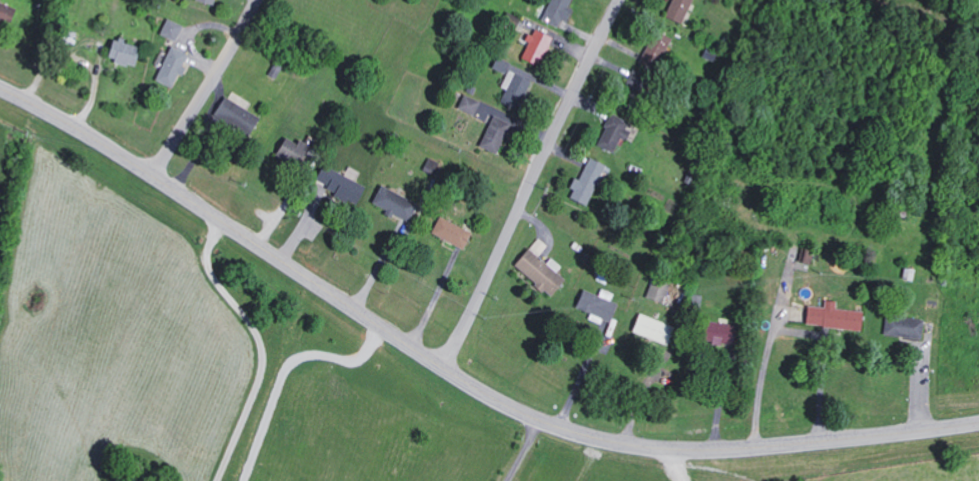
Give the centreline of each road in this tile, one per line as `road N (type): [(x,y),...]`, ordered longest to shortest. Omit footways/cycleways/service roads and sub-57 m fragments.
road 1 (secondary): [(978,420),(757,446),(619,442),(546,421),(442,366),(151,173),(0,92)]
road 2 (residential): [(622,0),(442,366)]
road 3 (residential): [(151,173),(255,0)]

